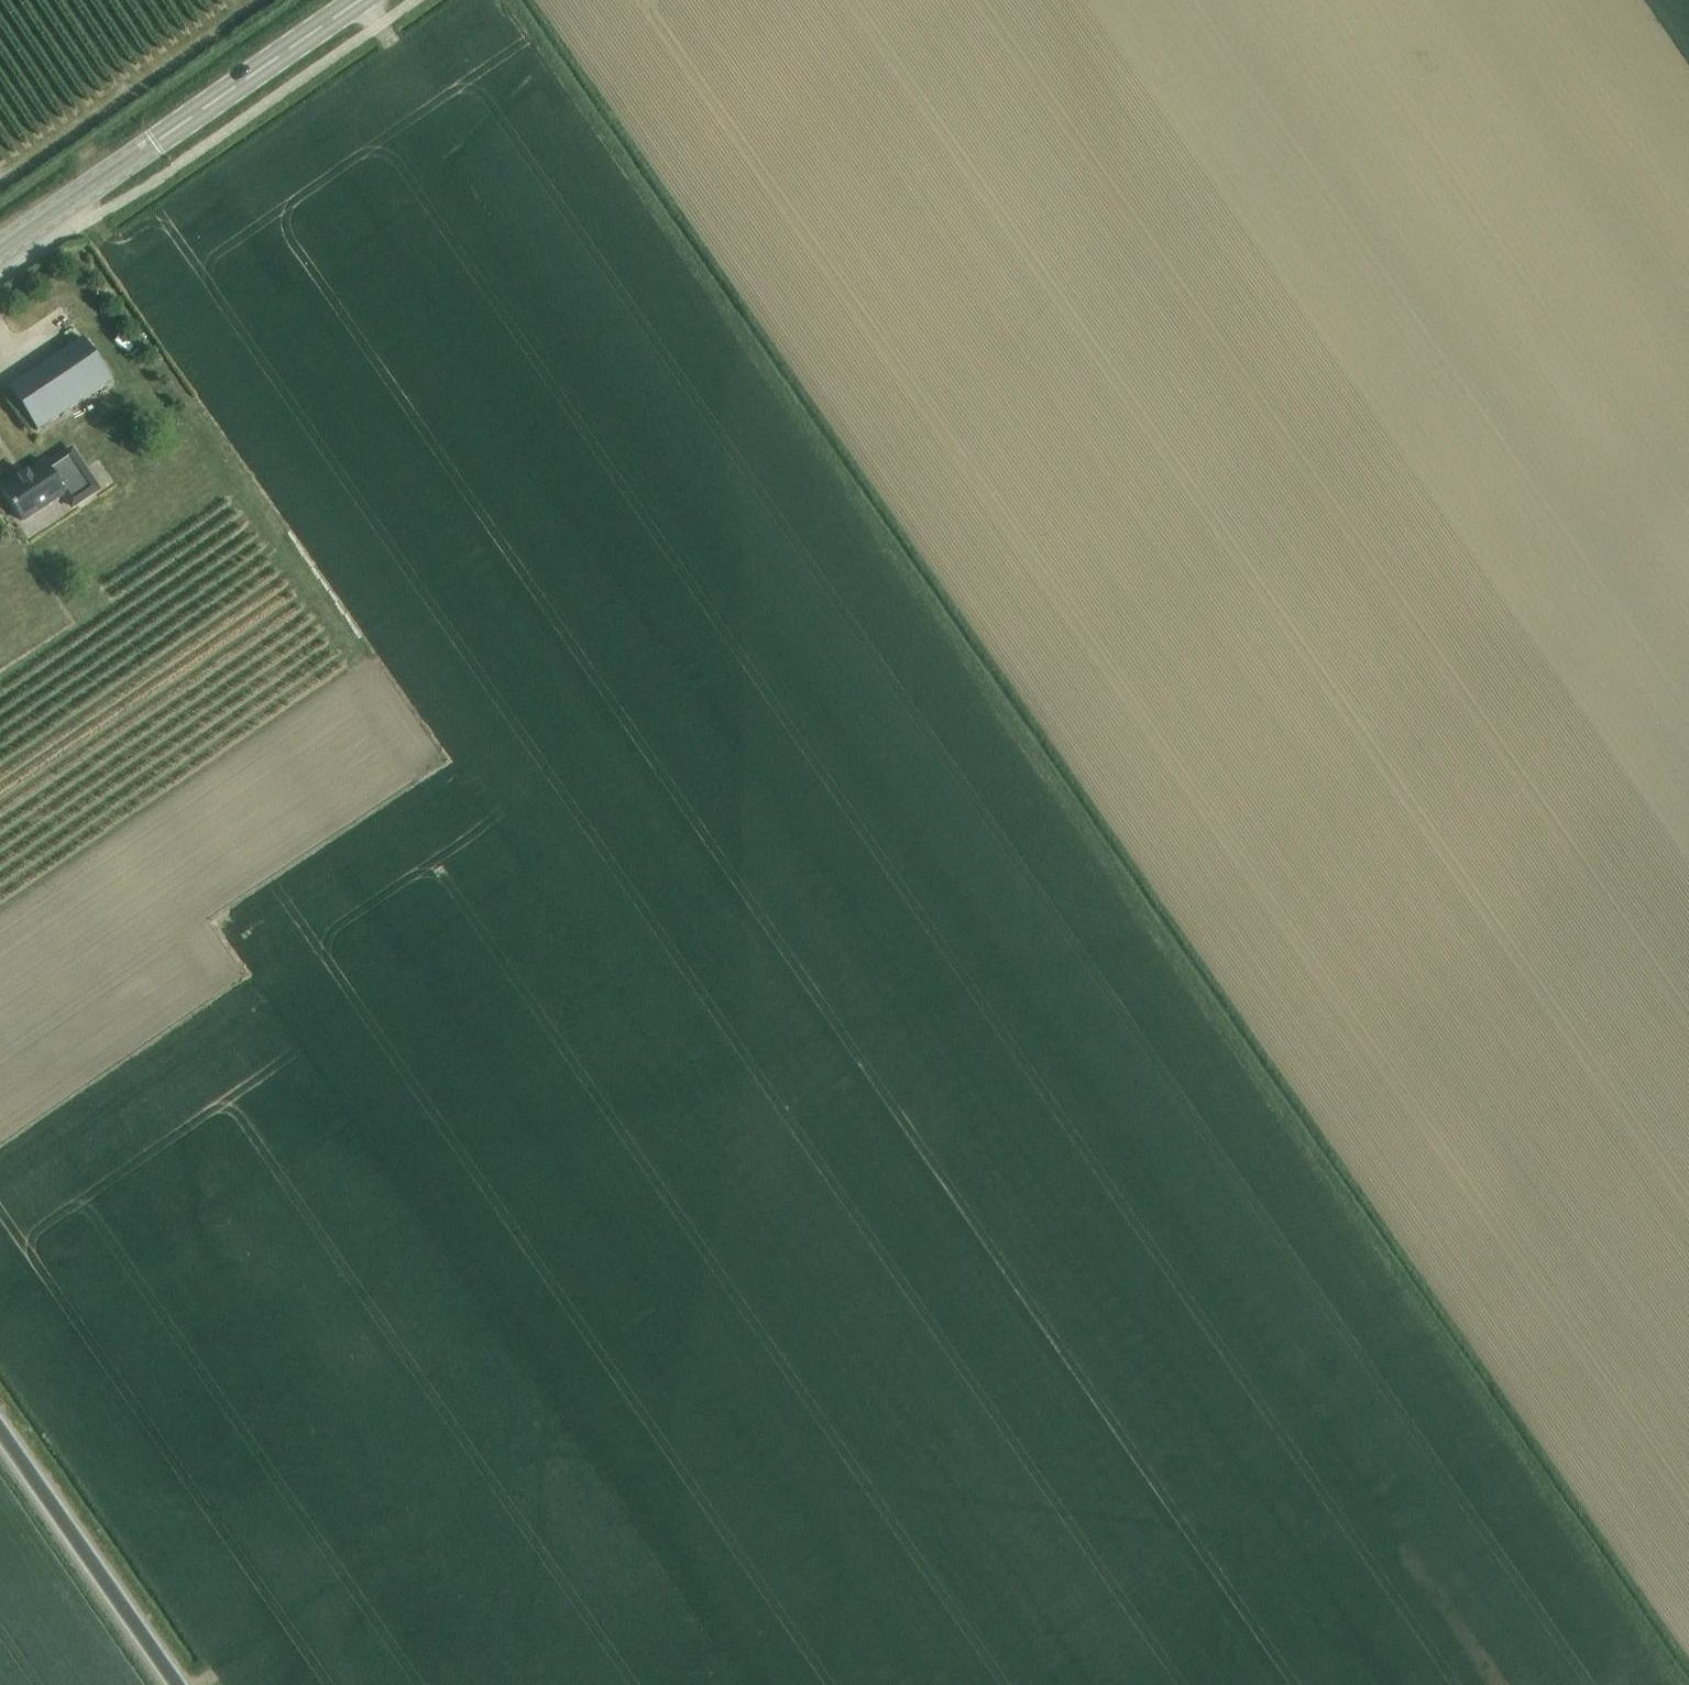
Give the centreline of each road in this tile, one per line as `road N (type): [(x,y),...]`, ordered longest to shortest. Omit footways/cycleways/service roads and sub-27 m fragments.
road 1 (tertiary): [(0,249),(356,0)]
road 2 (unclassified): [(181,1684),(0,1426)]

